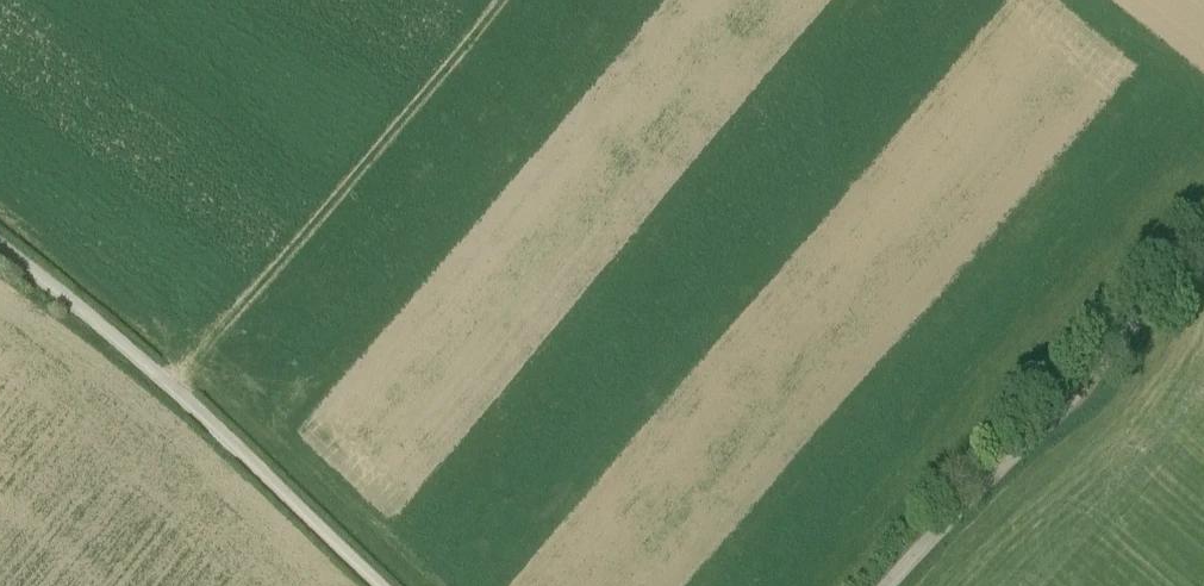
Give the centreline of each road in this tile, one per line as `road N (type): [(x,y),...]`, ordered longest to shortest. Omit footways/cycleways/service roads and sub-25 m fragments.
road 1 (unclassified): [(381,585),(145,363),(0,246)]
road 2 (unclassified): [(889,585),(1084,385),(1203,232)]

